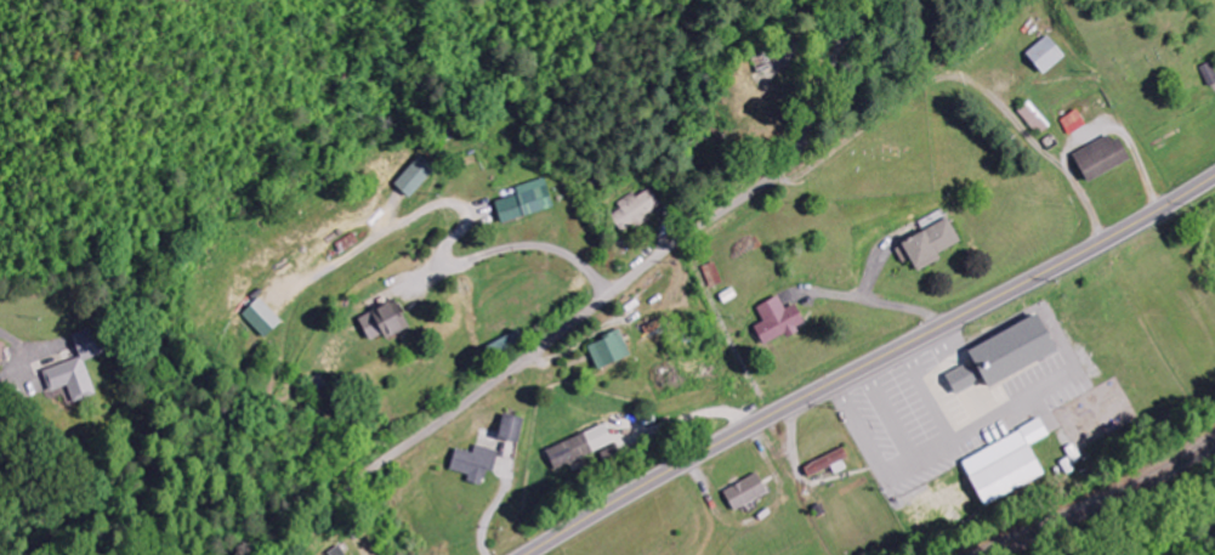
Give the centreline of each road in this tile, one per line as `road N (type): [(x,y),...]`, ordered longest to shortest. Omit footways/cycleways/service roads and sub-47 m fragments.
road 1 (residential): [(288,554),(357,480),(784,166),(846,34),(875,0)]
road 2 (secondary): [(530,554),(1214,176)]

